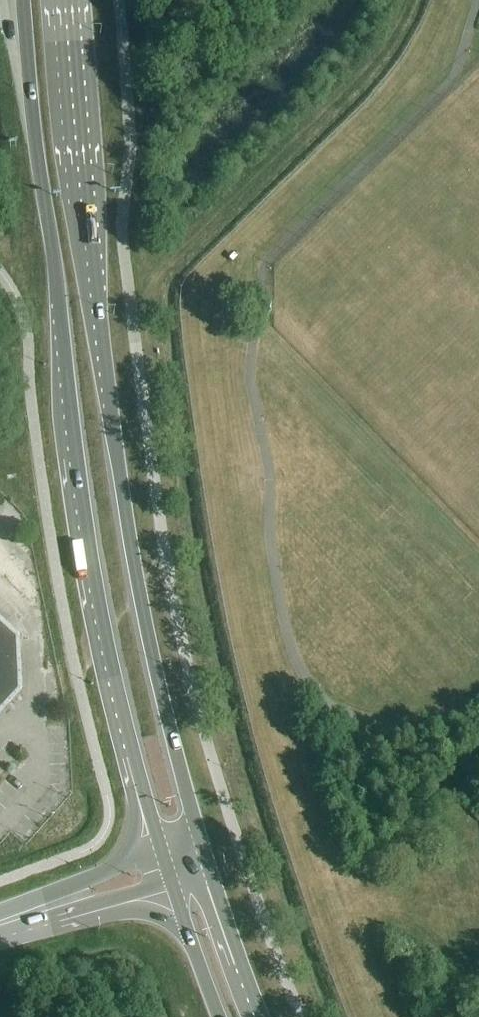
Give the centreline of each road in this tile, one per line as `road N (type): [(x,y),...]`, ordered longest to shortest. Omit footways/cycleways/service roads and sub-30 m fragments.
road 1 (primary): [(205,856),(158,683),(125,517),(85,254),(65,0)]
road 2 (primary): [(23,0),(87,533),(160,849)]
road 3 (tertiary): [(0,939),(174,890)]
road 4 (tertiary): [(160,849),(0,912)]
road 5 (primary): [(260,1016),(205,856)]
road 6 (primary): [(174,890),(219,1016)]

